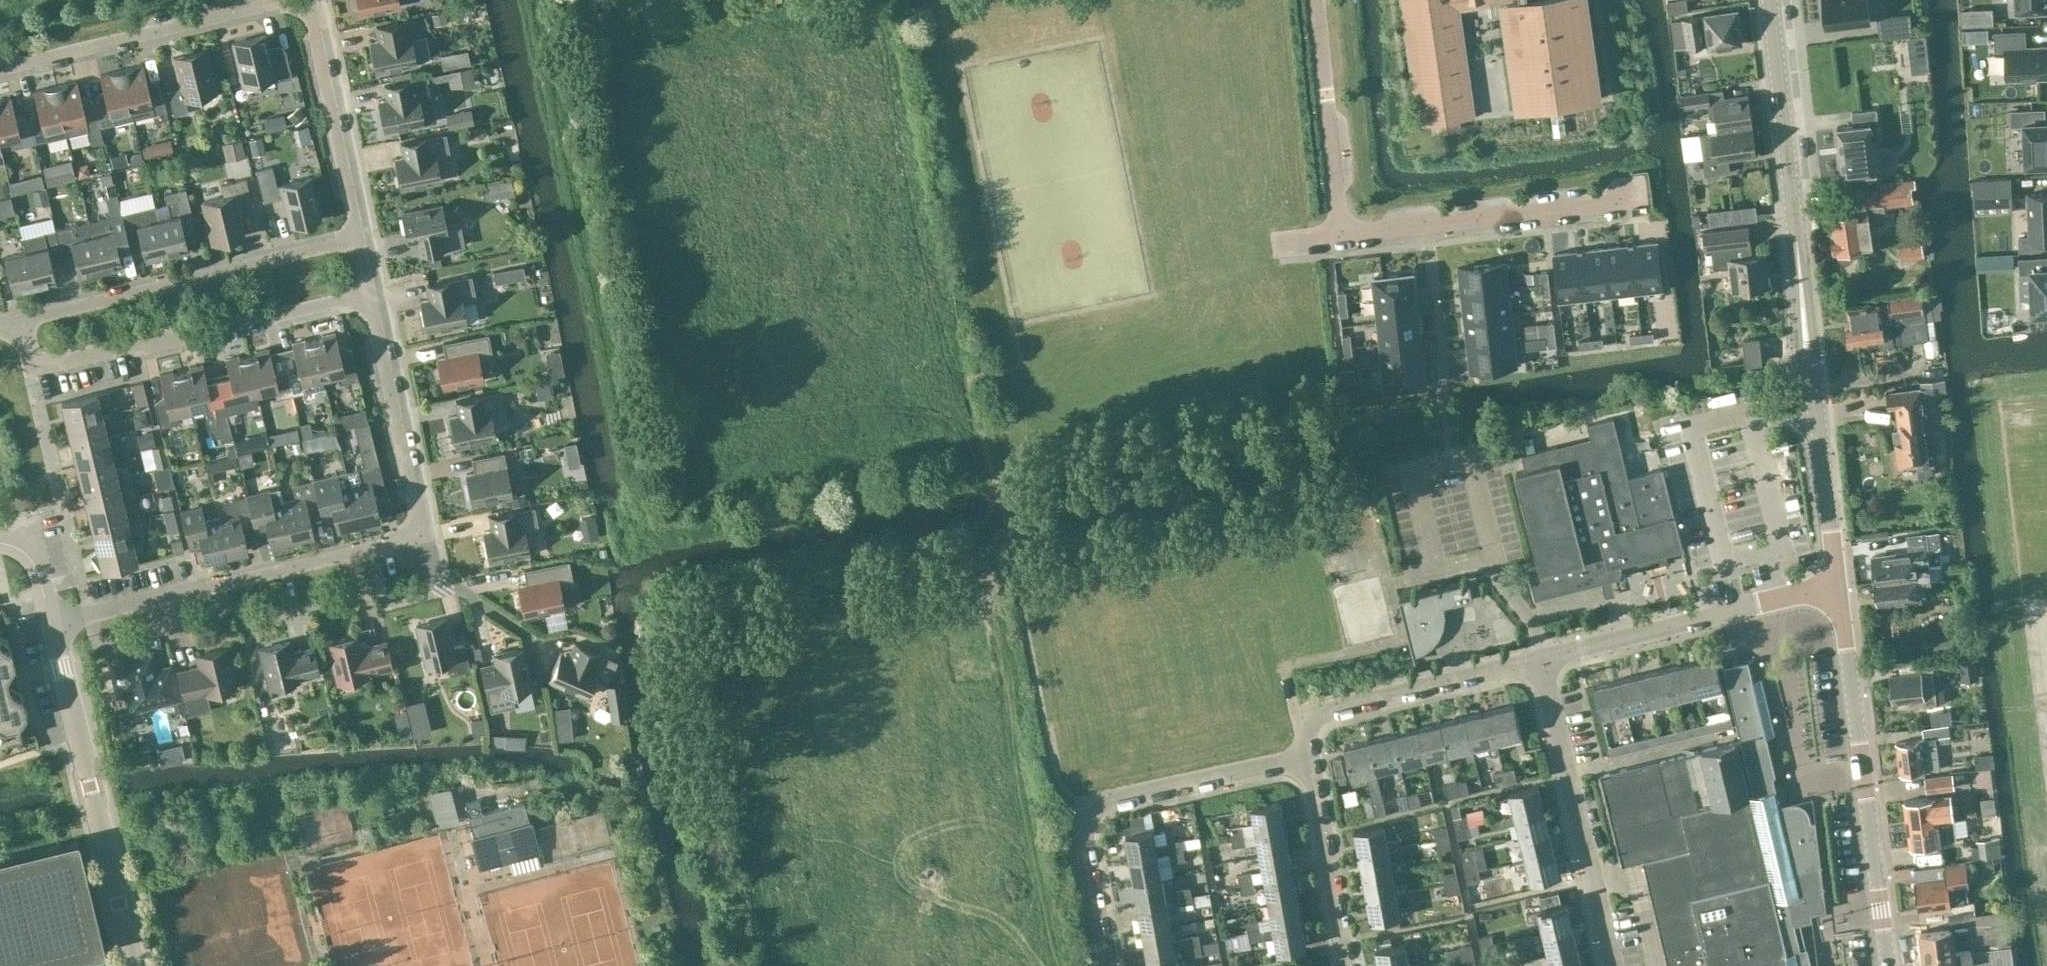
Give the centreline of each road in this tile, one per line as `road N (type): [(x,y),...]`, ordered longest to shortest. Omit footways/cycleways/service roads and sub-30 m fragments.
road 1 (residential): [(58,622),(422,534),(362,236)]
road 2 (tertiary): [(1839,586),(1768,0)]
road 3 (residential): [(362,236),(309,1),(0,68)]
road 4 (residential): [(1316,0),(1344,234),(1639,200)]
road 5 (tertiary): [(1888,965),(1839,586)]
road 6 (residential): [(1109,965),(1086,838),(1094,813),(1118,800),(1307,757)]
road 7 (residential): [(0,321),(362,236)]
road 8 (residential): [(142,965),(58,622)]
road 9 (residential): [(1613,965),(1539,660)]
road 10 (residential): [(1539,660),(1839,586)]
road 11 (residential): [(1307,757),(1302,722),(1539,660)]
road 12 (residential): [(1348,965),(1307,757)]

